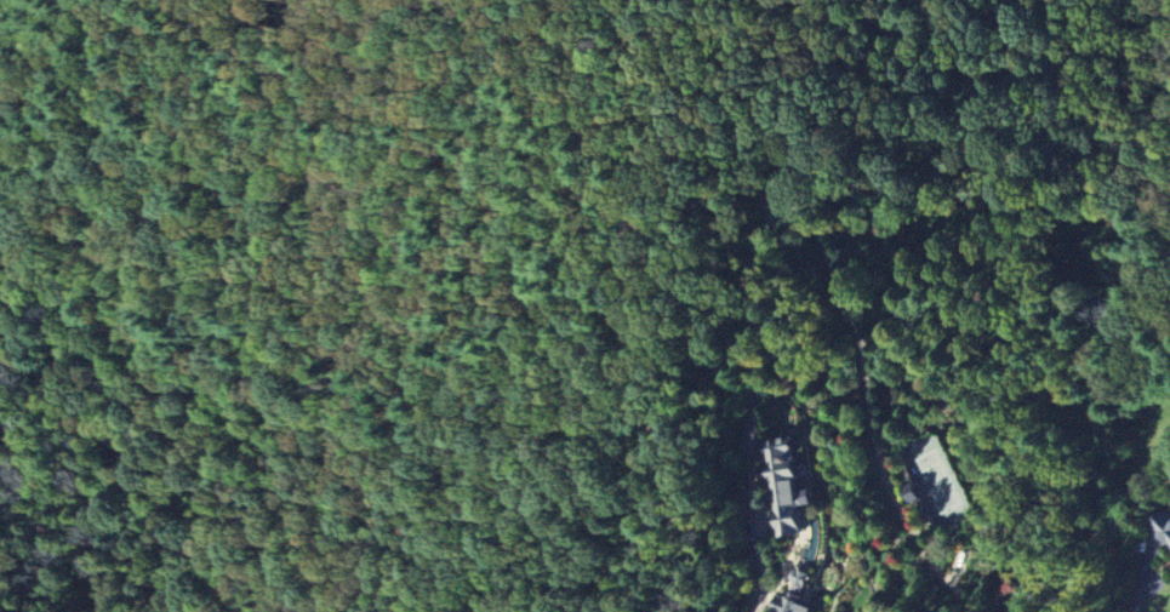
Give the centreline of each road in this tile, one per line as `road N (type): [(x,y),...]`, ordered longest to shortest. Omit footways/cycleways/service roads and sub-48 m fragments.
road 1 (residential): [(748,524),(749,349),(771,211),(782,202),(812,223),(860,333),(874,448),(894,498),(978,611)]

